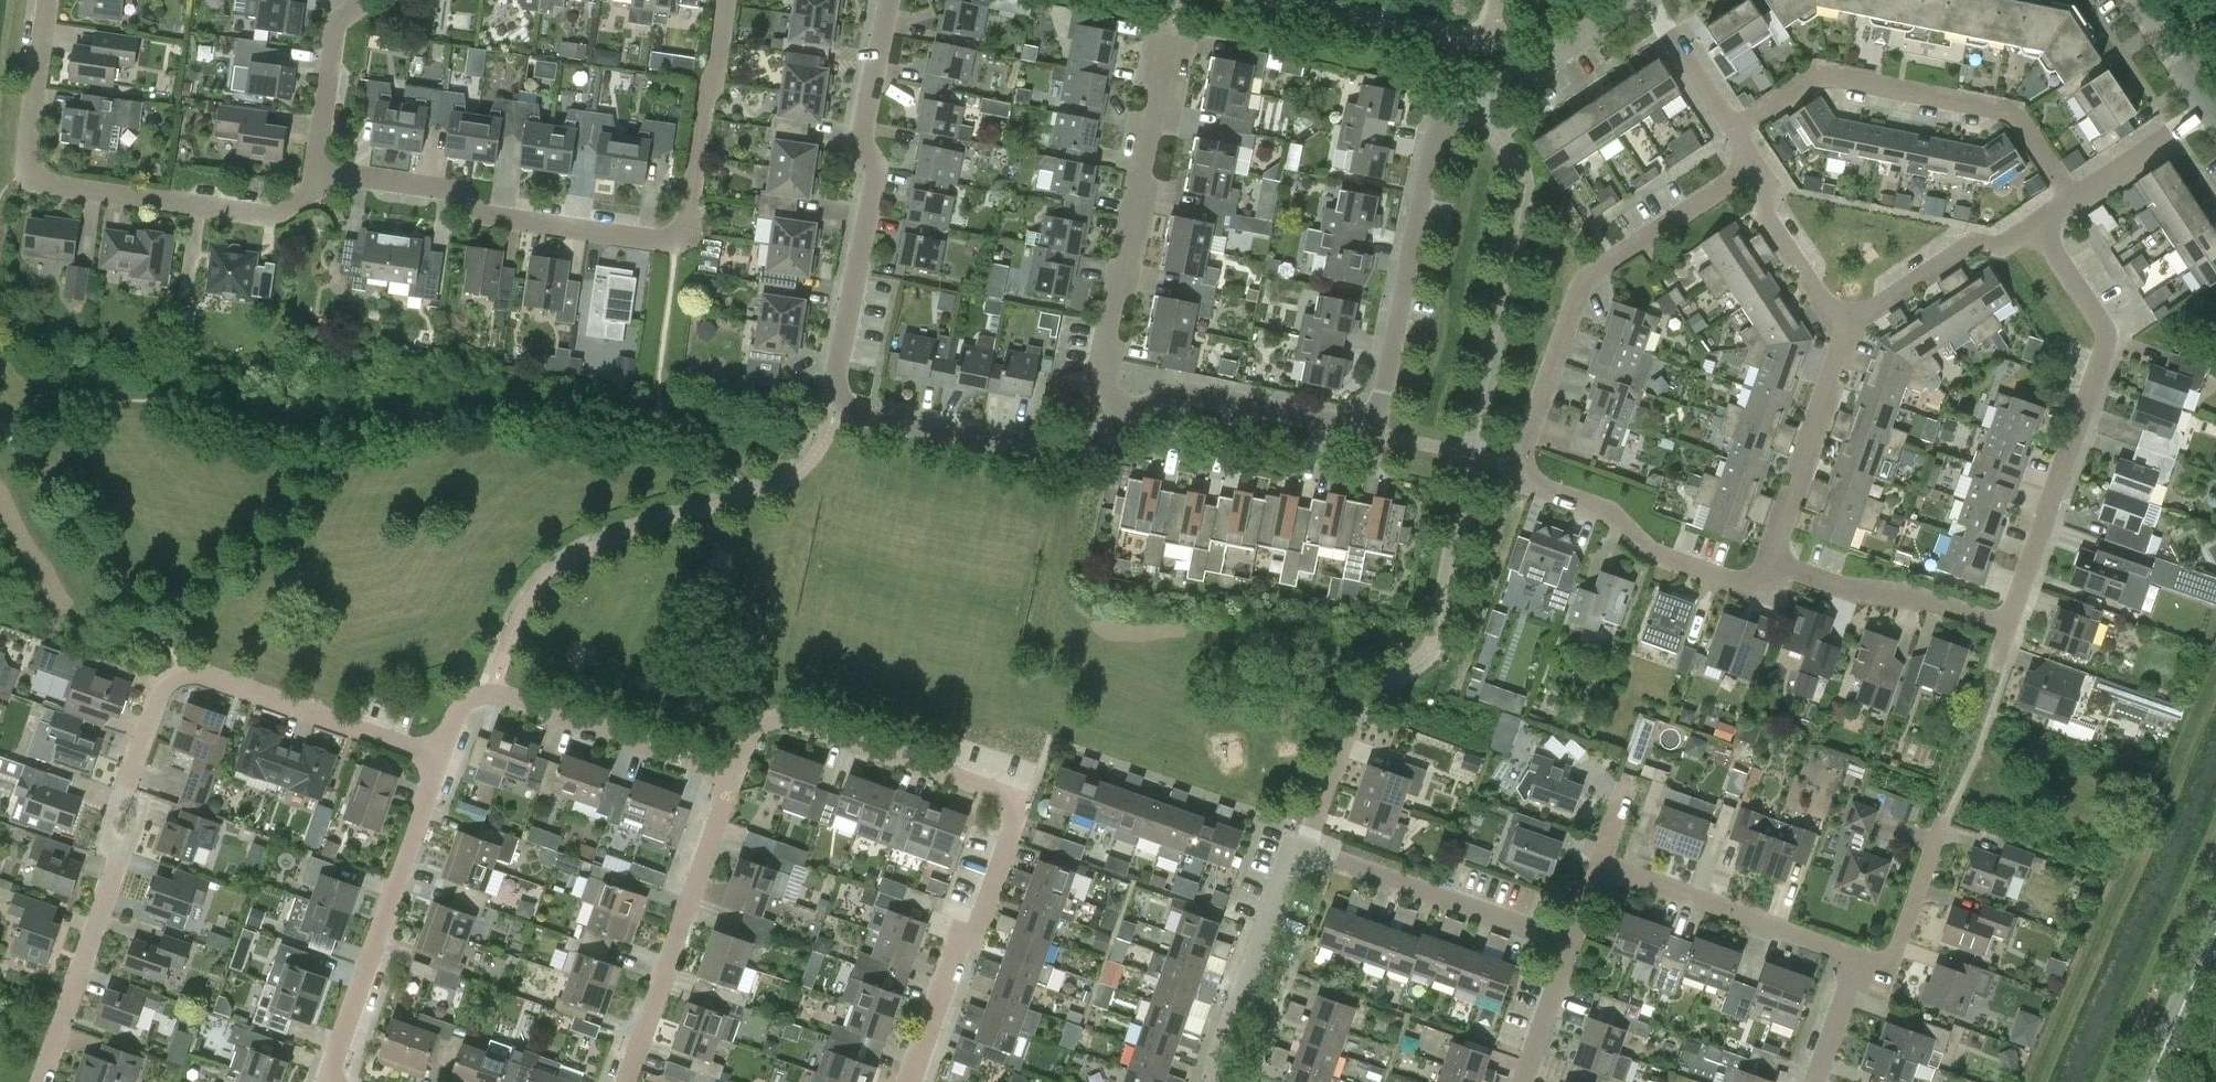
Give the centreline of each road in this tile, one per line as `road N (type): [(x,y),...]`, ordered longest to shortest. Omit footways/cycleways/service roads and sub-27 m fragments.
road 1 (residential): [(1632,0),(1442,130),(1433,144),(1379,415),(1346,423),(1178,390),(1126,419)]
road 2 (residential): [(1126,419),(1088,447),(1061,454),(865,415),(841,399),(839,369),(874,187),(865,123),(884,0)]
road 3 (residential): [(1756,167),(1582,282),(1520,464),(1529,484),(1603,511),(1656,554),(1748,586),(1759,585),(1771,561)]
road 4 (residential): [(909,1081),(960,940),(977,933),(1023,801),(788,719),(755,731),(734,775)]
road 5 (residential): [(733,0),(693,230),(672,240),(489,216),(461,191),(325,172)]
road 6 (residential): [(325,172),(306,198),(281,212),(35,183),(27,154),(53,0)]
road 7 (residential): [(2036,225),(2109,336),(2007,627)]
road 8 (residential): [(2073,198),(2016,115),(1824,75),(1733,130)]
road 9 (residential): [(1165,33),(1100,373),(1126,419)]
road 10 (residential): [(441,752),(187,674),(161,693),(127,786)]
road 11 (residential): [(327,1081),(441,752)]
road 12 (residential): [(734,775),(498,692),(464,703),(441,752)]
road 13 (residential): [(627,1081),(734,775)]
road 14 (residential): [(1304,855),(1569,944)]
road 15 (residential): [(1859,957),(1598,863)]
road 16 (residential): [(1213,1081),(1293,859),(1304,855)]
road 17 (residential): [(1771,561),(1845,327)]
road 18 (residential): [(1771,561),(2007,627)]
road 19 (residential): [(119,860),(40,1081)]
road 20 (residential): [(2036,225),(2001,247),(1974,243),(1845,327)]
road 21 (residential): [(1942,820),(1891,968),(1859,957)]
road 22 (residential): [(1845,327),(1763,212),(1768,186),(1756,167)]
road 23 (residential): [(325,172),(340,40),(360,0)]
road 24 (residential): [(2207,107),(2073,198)]
road 25 (tertiary): [(2149,1081),(2215,936)]
road 26 (residential): [(1733,130),(1646,0)]
road 27 (residential): [(1521,1081),(1569,944)]
road 28 (residential): [(1304,855),(1350,723)]
road 29 (residential): [(1859,957),(1816,1081)]
road 30 (residential): [(2207,107),(2135,0)]

